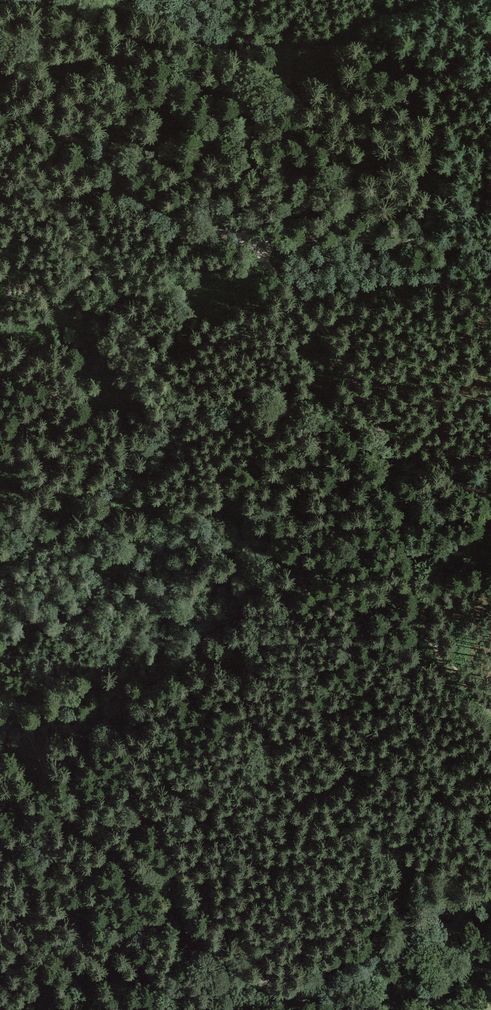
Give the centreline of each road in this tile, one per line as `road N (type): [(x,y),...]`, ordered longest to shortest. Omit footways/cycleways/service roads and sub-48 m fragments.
road 1 (track): [(0,684),(66,813),(152,867),(207,946),(284,992),(335,983),(428,908),(490,887)]
road 2 (track): [(251,239),(315,313),(379,426),(427,630),(490,712)]
road 3 (track): [(0,112),(64,136),(137,194),(221,234),(490,246)]
road 4 (track): [(61,0),(232,47),(335,35),(425,0)]

